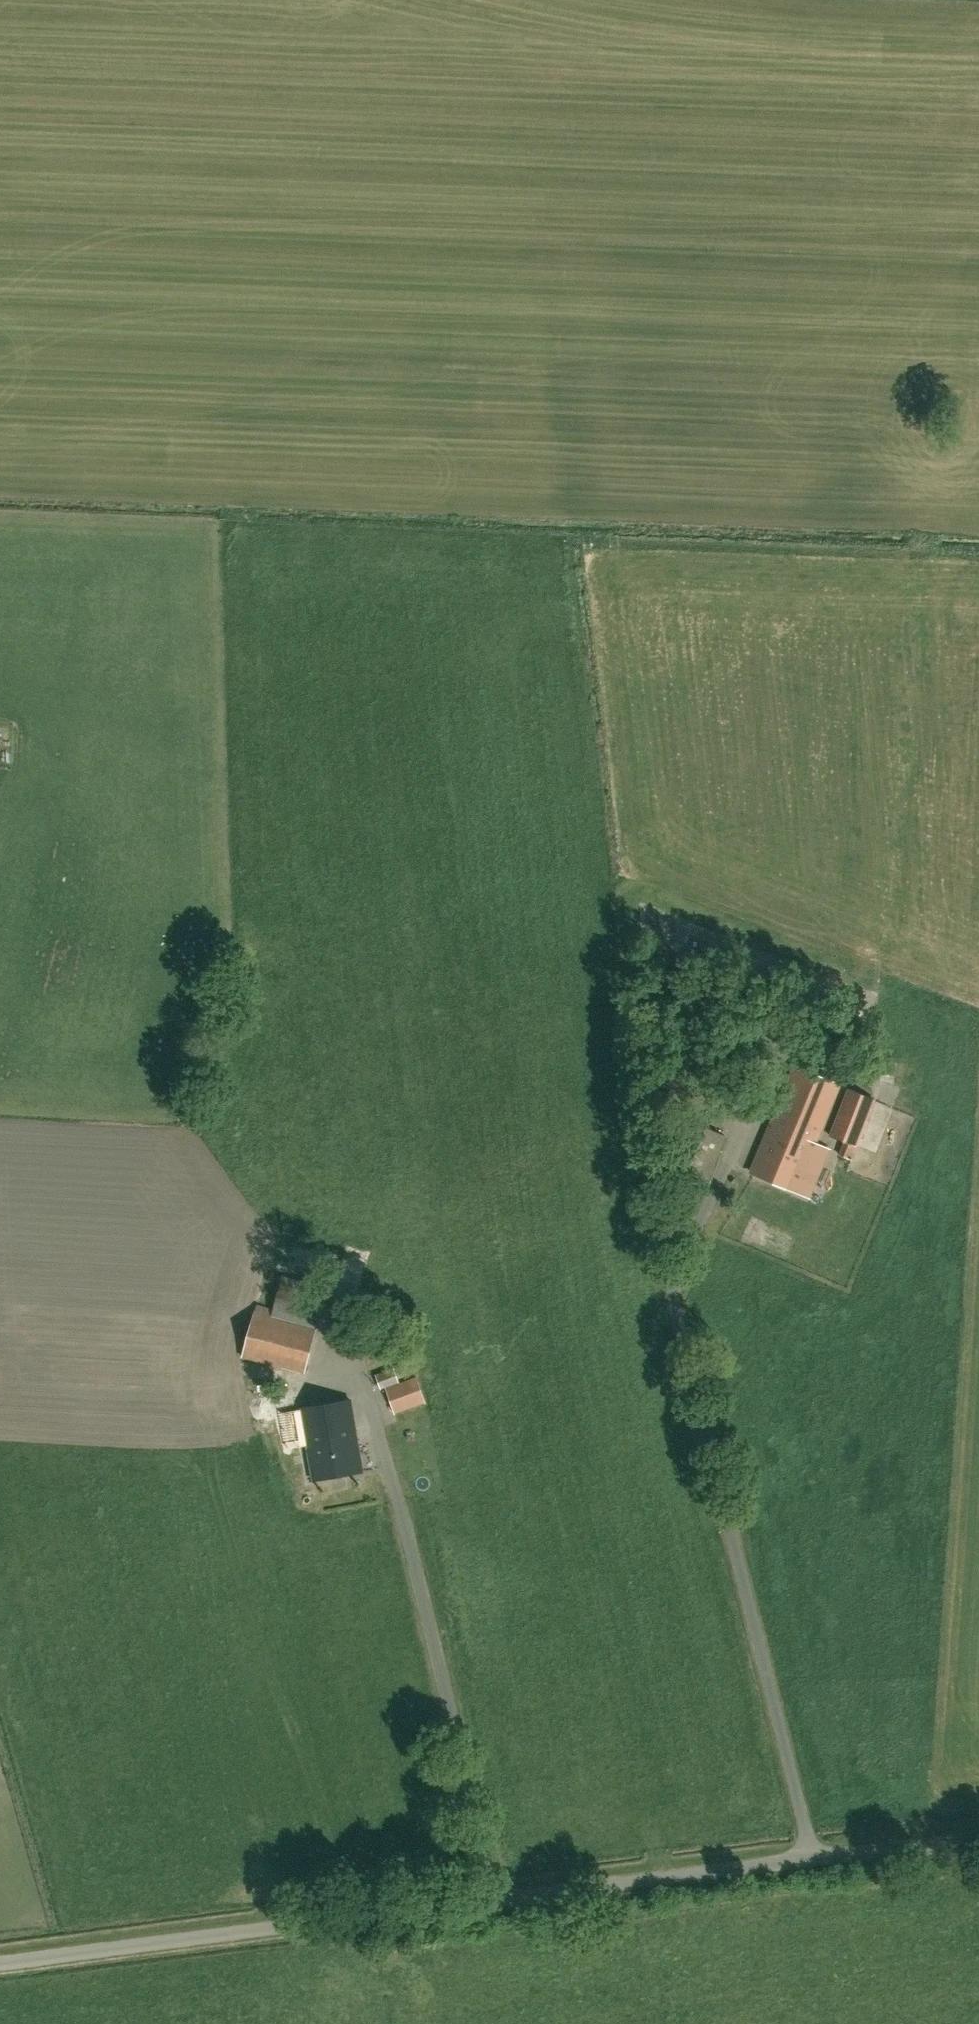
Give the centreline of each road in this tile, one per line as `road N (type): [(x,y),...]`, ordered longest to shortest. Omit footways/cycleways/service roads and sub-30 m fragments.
road 1 (unclassified): [(0,1964),(810,1858)]
road 2 (unclassified): [(810,1858),(675,1279),(703,1190)]
road 3 (unclassified): [(810,1858),(978,1839)]

